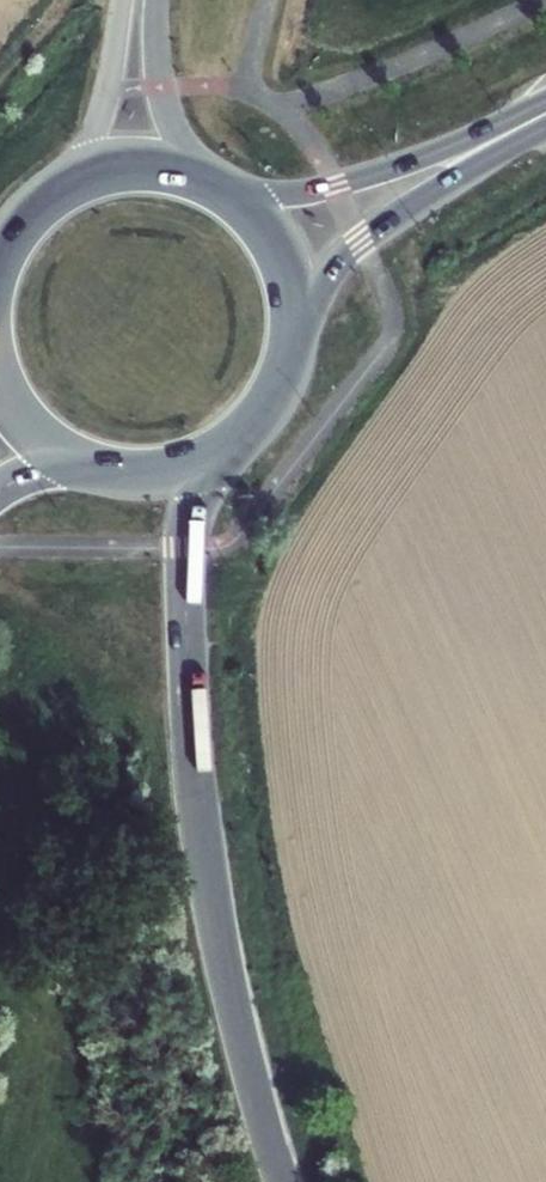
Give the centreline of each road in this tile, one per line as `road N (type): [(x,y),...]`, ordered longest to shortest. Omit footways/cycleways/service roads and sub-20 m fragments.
road 1 (motorway): [(280,1181),(225,966),(189,693),(188,520),(209,478),(241,446)]
road 2 (primary): [(545,106),(336,185),(285,195),(220,191)]
road 3 (primary): [(298,338),(317,288),(358,241),(545,124)]
road 4 (residential): [(122,0),(99,125),(59,196)]
road 5 (residential): [(198,181),(175,139),(161,88),(156,0)]
road 6 (primary): [(298,338),(286,265),(259,223),(220,191)]
road 7 (primary): [(79,466),(124,479),(174,477),(241,446)]
road 8 (primary): [(198,181),(125,172),(59,196)]
road 9 (primary): [(241,446),(274,409),(298,338)]

